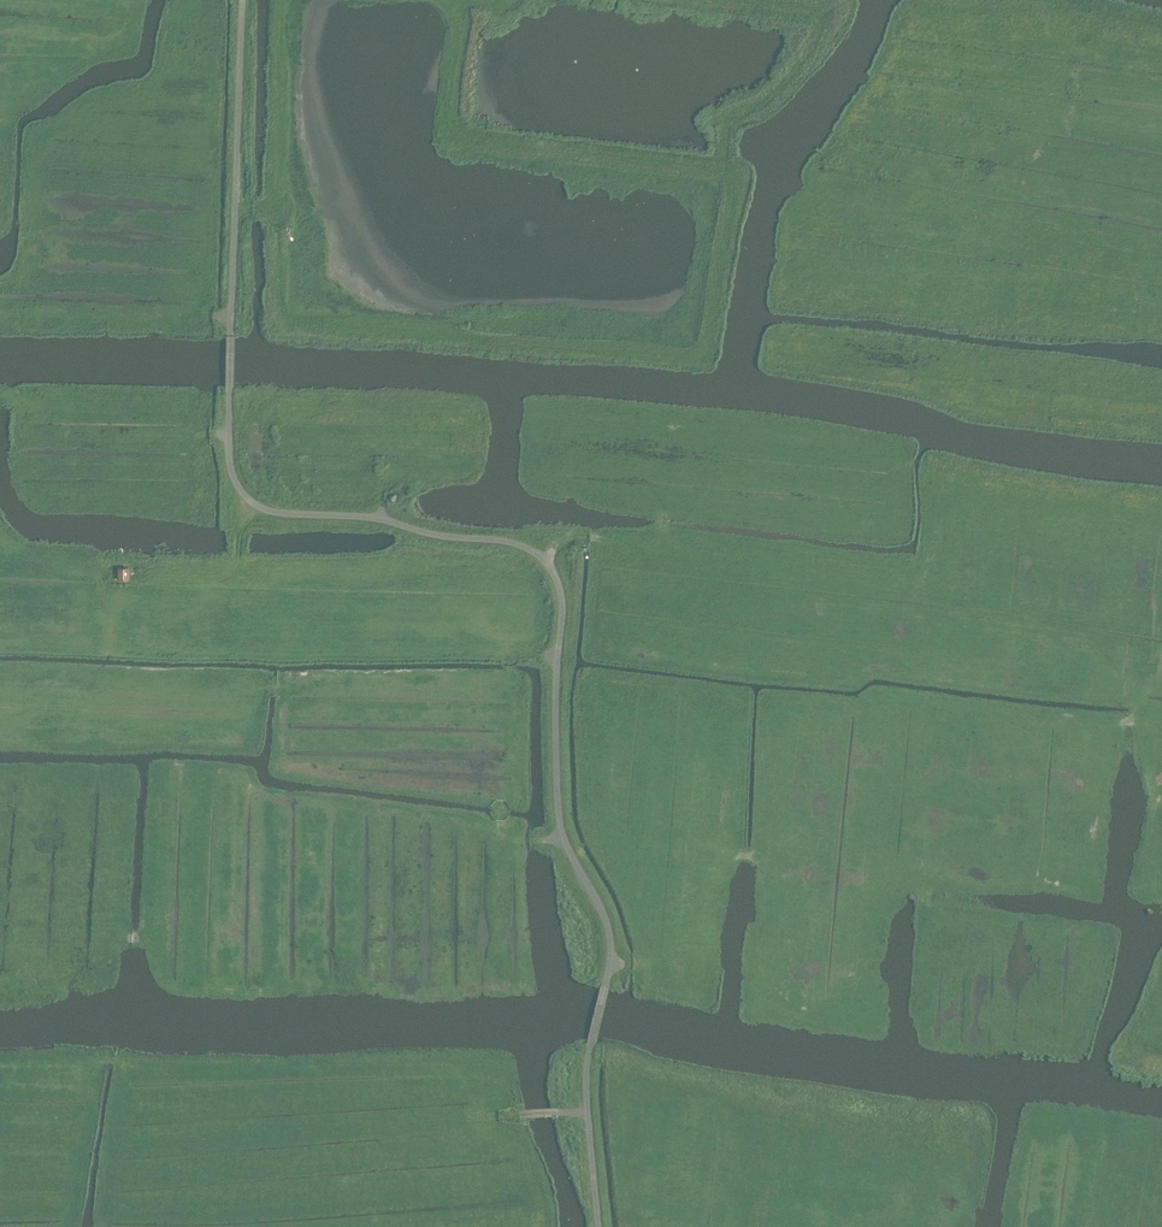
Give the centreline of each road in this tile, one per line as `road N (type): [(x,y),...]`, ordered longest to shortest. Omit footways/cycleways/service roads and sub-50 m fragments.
road 1 (track): [(600,1226),(587,1065),(611,930),(563,824),(556,659),(562,602),(552,568),(506,539),(441,534),(382,514),(258,508),(233,479),(228,392),(242,0)]

